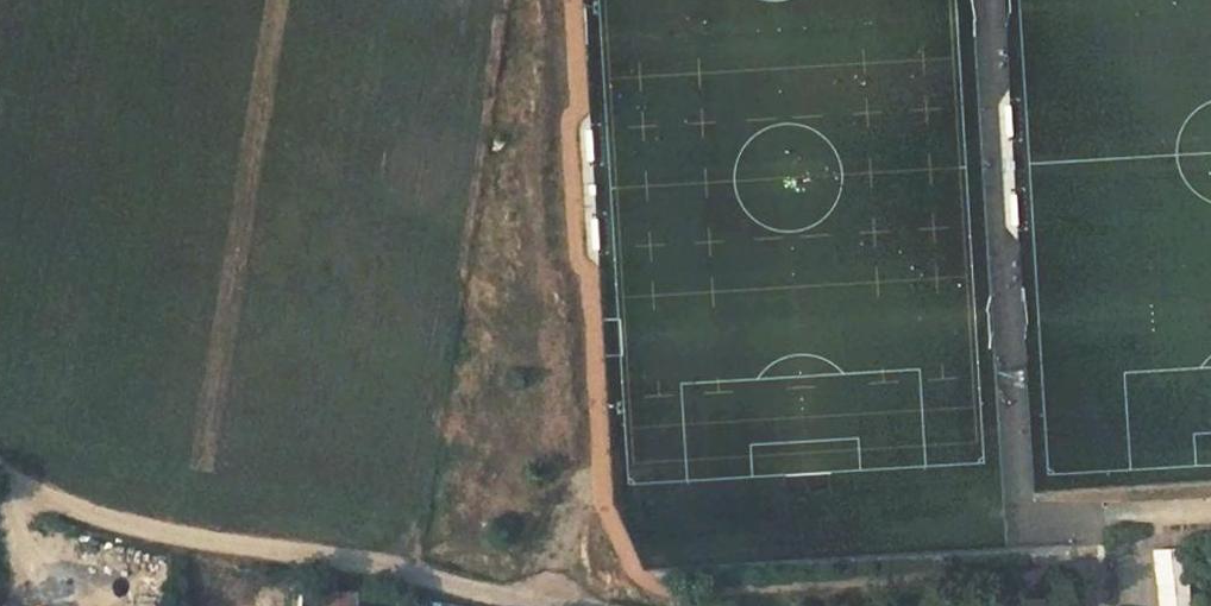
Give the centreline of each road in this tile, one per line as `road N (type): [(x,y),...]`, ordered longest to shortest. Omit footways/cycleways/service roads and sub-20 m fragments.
road 1 (track): [(0,474),(63,504),(180,536),(579,605)]

